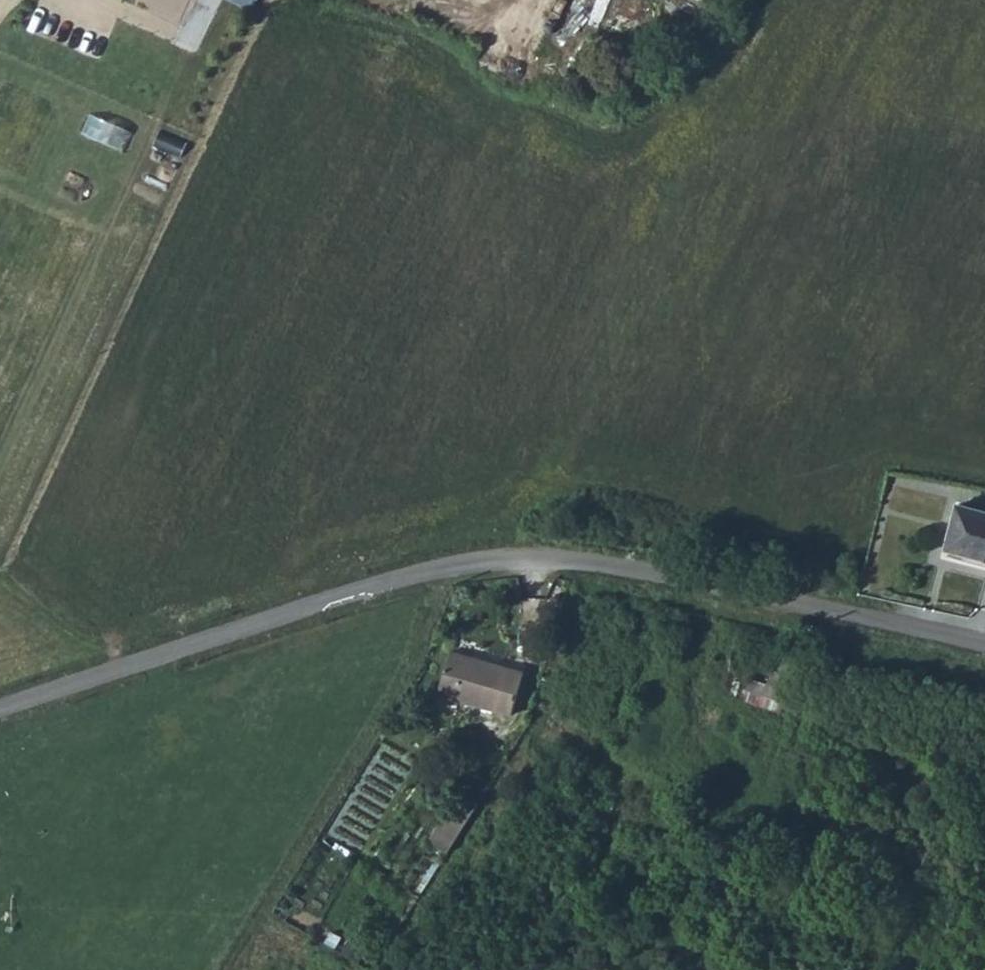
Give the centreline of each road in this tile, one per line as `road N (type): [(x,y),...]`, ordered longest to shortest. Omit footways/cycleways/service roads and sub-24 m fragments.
road 1 (unclassified): [(984,645),(647,570),(511,558),(391,578),(0,711)]

